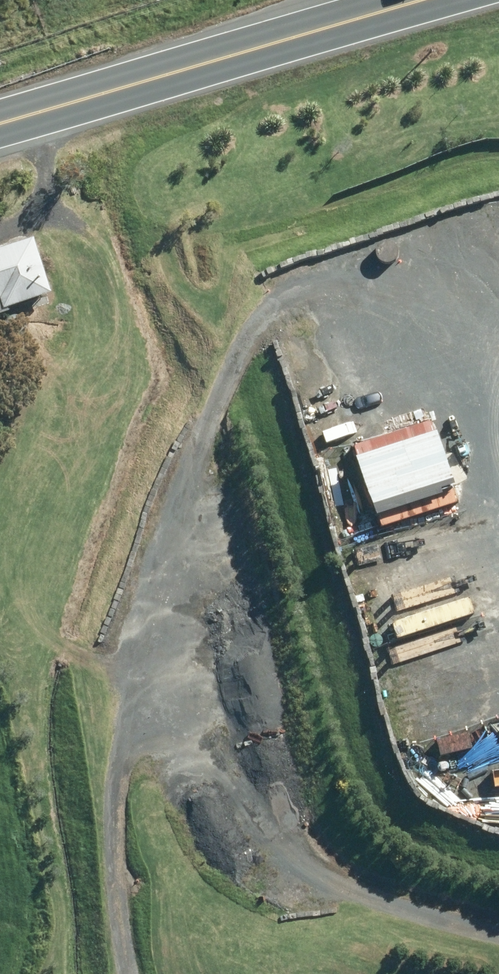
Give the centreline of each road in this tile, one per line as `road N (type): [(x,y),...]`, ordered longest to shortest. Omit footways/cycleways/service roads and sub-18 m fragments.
road 1 (track): [(129,973),(101,742),(137,582),(183,451),(251,353),(355,308)]
road 2 (track): [(498,935),(308,884),(238,825),(194,752),(158,727),(105,724)]
road 3 (secondary): [(441,0),(0,123)]

